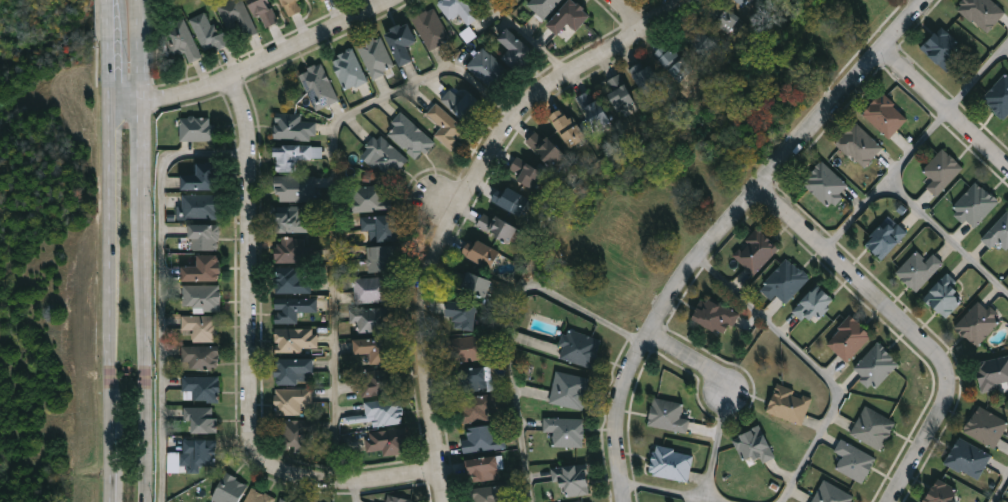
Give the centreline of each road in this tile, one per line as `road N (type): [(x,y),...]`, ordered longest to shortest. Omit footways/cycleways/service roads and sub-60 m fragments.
road 1 (residential): [(442,501),(420,298),(446,206),(536,91),(677,0)]
road 2 (residential): [(629,501),(623,408),(685,278),(925,0)]
road 3 (residential): [(229,78),(245,101),(250,142),(251,439),(262,455),(311,475),(438,469)]
road 4 (primary): [(145,501),(141,98)]
road 5 (primary): [(111,99),(113,501)]
road 6 (residential): [(883,501),(937,402),(938,381),(929,359),(766,189)]
road 7 (residential): [(111,99),(196,90),(388,0)]
road 8 (residential): [(1007,172),(884,54)]

